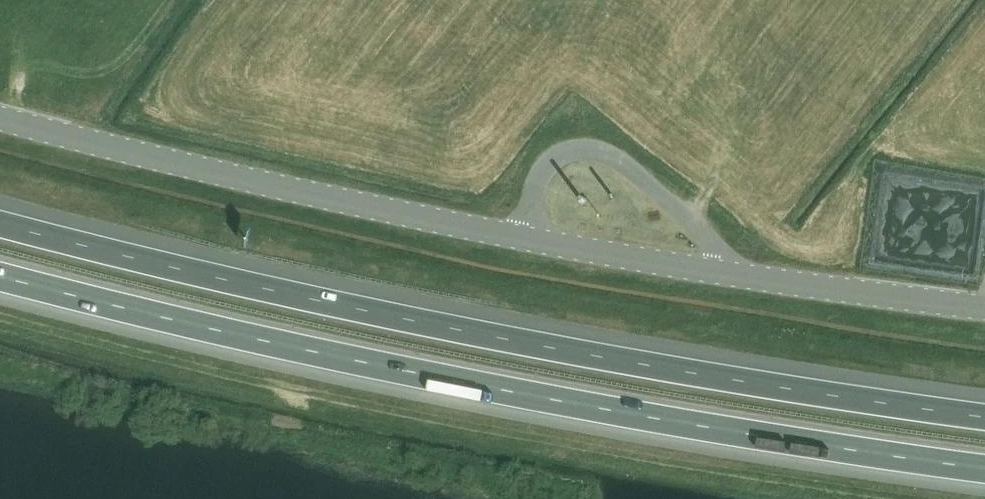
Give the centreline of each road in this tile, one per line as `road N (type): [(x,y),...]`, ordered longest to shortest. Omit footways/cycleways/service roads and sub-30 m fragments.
road 1 (motorway): [(984,418),(432,324),(0,224)]
road 2 (motorway): [(0,277),(459,382),(984,470)]
road 3 (unclassified): [(527,239),(0,119)]
road 4 (unclassified): [(736,275),(628,167),(586,150),(556,158),(540,176),(527,239)]
road 5 (unclassified): [(984,307),(736,275)]
road 6 (unclassified): [(736,275),(527,239)]

